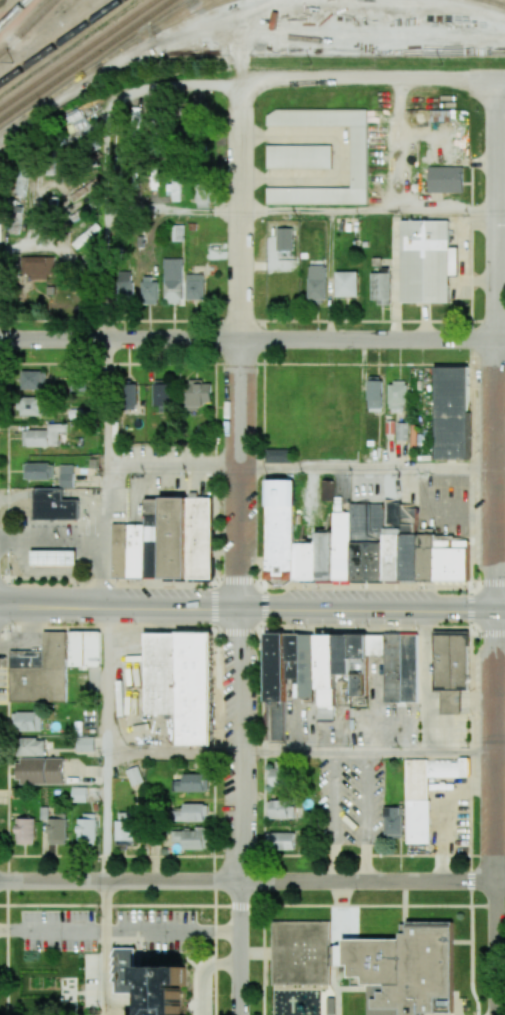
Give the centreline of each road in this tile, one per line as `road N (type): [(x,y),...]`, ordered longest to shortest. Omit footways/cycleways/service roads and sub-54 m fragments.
road 1 (residential): [(498,611),(496,81)]
road 2 (residential): [(242,608),(242,83)]
road 3 (residential): [(0,339),(504,340)]
road 4 (residential): [(0,882),(504,882)]
road 5 (secondary): [(498,611),(0,606)]
road 6 (residential): [(241,1014),(242,608)]
road 7 (residential): [(497,1014),(498,611)]
road 8 (residential): [(118,98),(205,84),(496,81)]

